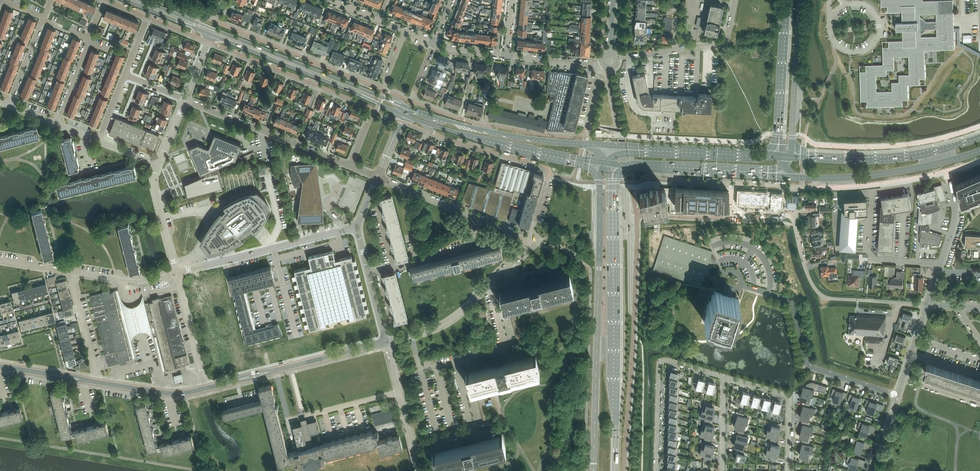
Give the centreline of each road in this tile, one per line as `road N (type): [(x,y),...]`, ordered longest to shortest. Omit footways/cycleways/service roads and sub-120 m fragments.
road 1 (primary): [(599,182),(594,470)]
road 2 (primary): [(615,470),(613,213)]
road 3 (unclassified): [(927,304),(822,296),(791,218),(726,217)]
road 4 (primary): [(402,105),(189,19)]
road 5 (residential): [(897,395),(808,366),(789,301),(741,284)]
road 6 (primary): [(211,34),(403,115)]
road 7 (residential): [(392,93),(216,22)]
road 8 (residential): [(358,227),(177,273)]
road 9 (residential): [(351,166),(185,99)]
road 10 (residential): [(208,42),(373,111)]
road 11 (residential): [(724,377),(660,361),(656,470)]
road 12 (residential): [(609,61),(726,44),(735,0)]
road 13 (primary): [(820,178),(916,168),(979,151)]
road 14 (residential): [(421,369),(503,348),(486,287)]
road 15 (primary): [(979,137),(913,157),(839,160)]
road 16 (secondary): [(792,142),(800,0)]
road 17 (residential): [(788,470),(789,396),(724,377)]
road 18 (residential): [(424,123),(433,133),(549,174)]
road 19 (unclassified): [(678,180),(810,187)]
road 20 (residential): [(58,123),(104,0)]
road 21 (primary): [(424,123),(551,152)]

